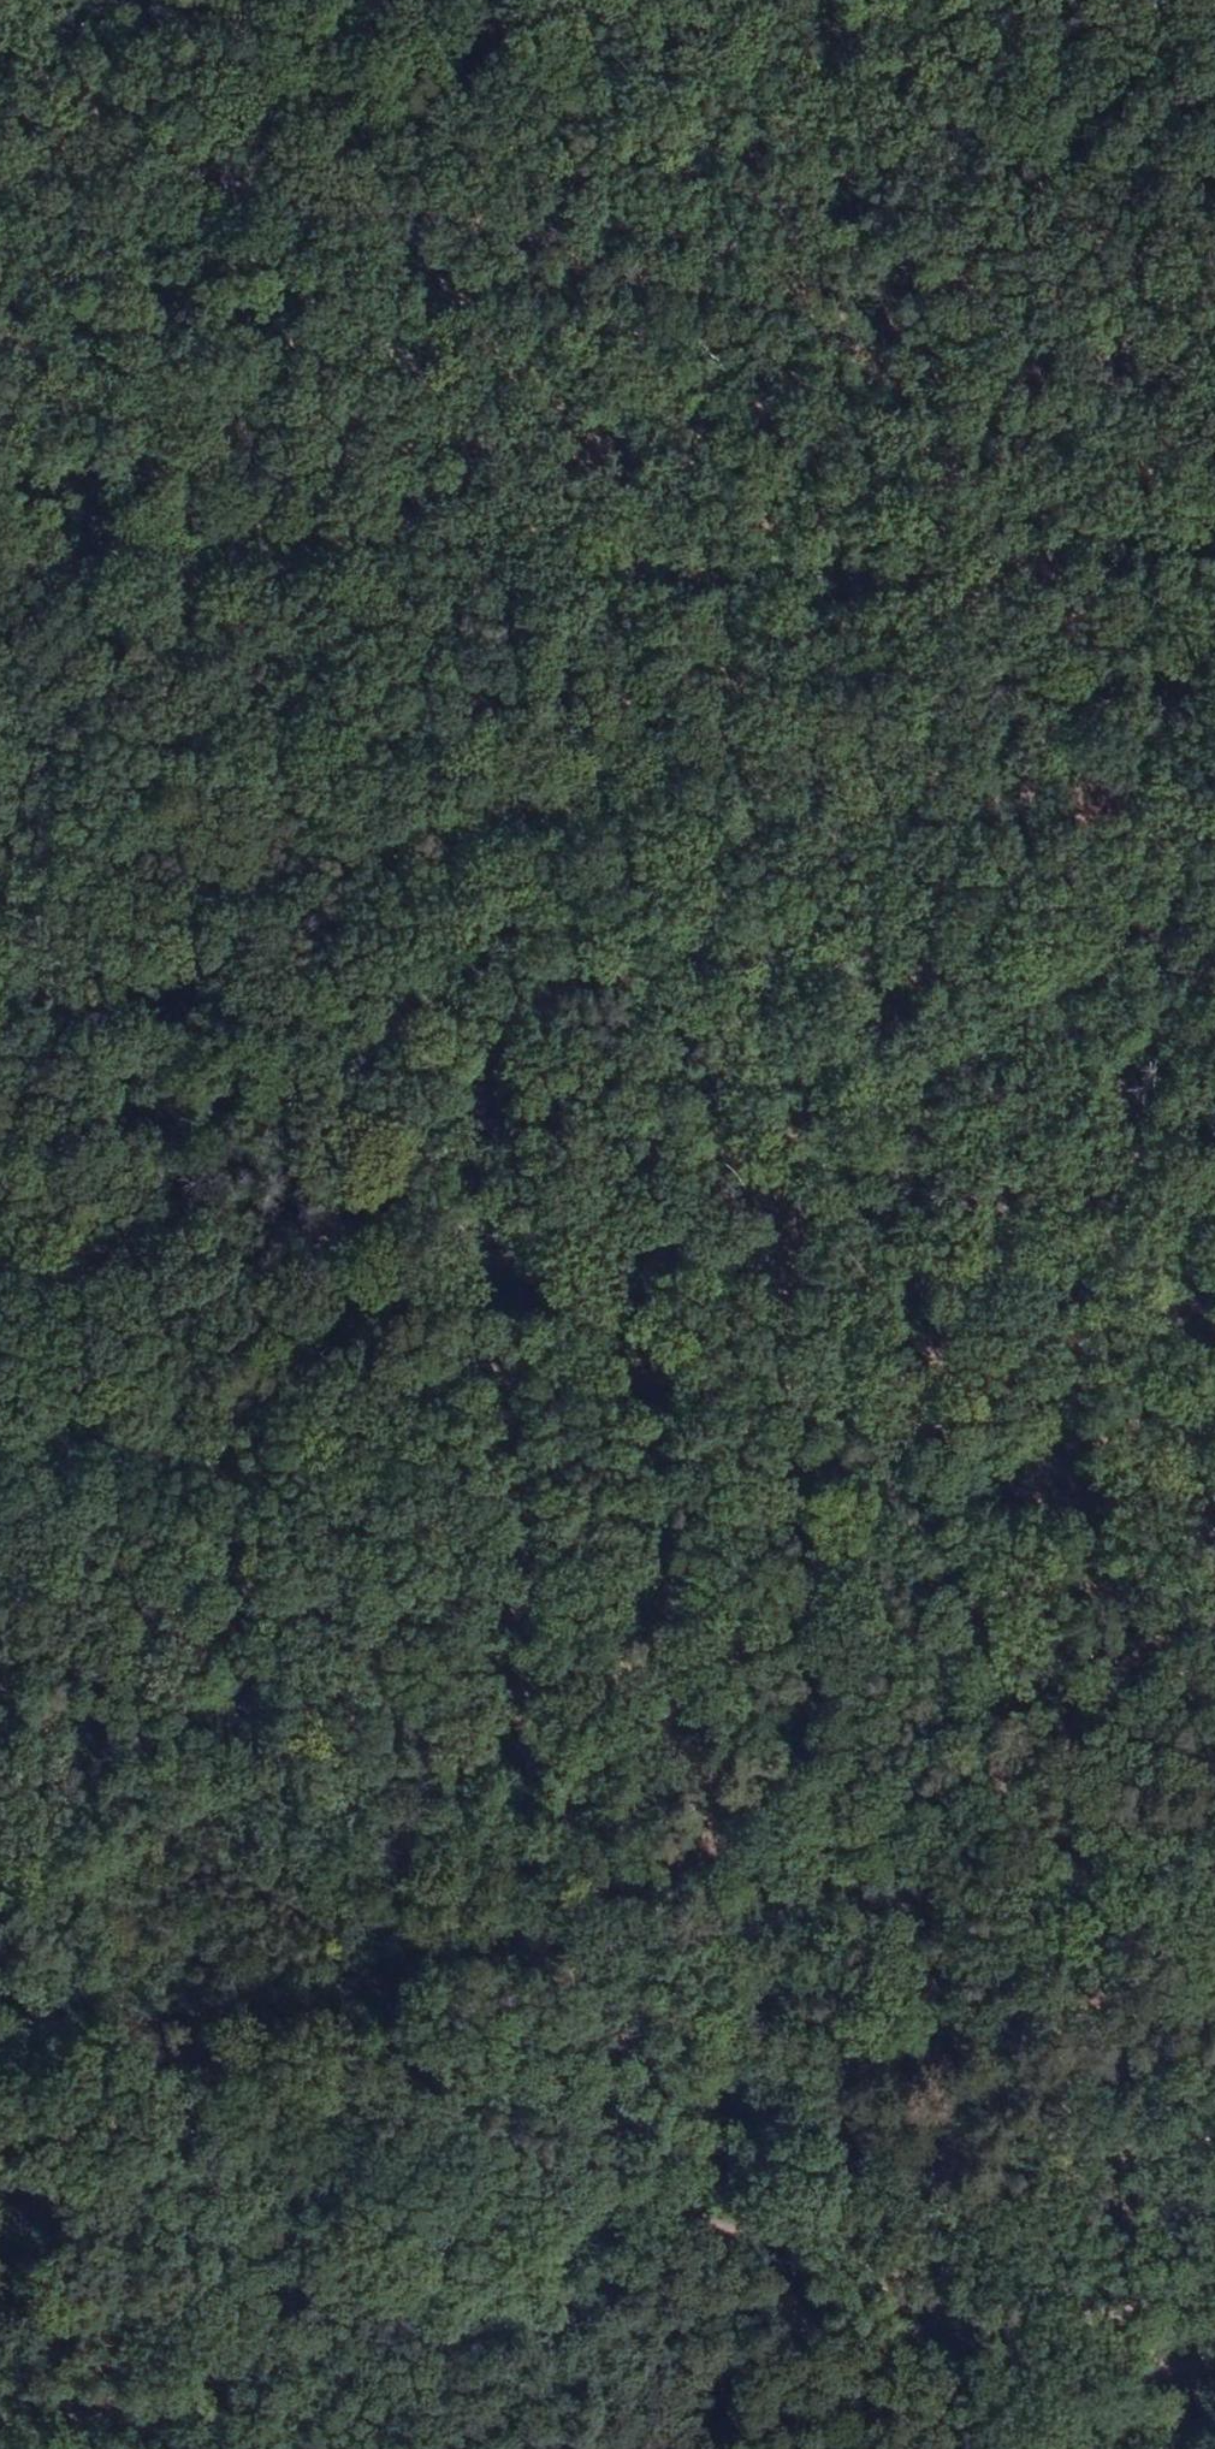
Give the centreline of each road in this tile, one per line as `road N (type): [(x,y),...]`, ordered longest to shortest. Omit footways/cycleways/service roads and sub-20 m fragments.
road 1 (track): [(0,1267),(1214,1187)]
road 2 (track): [(888,1963),(889,2024),(879,2074),(786,2314)]

